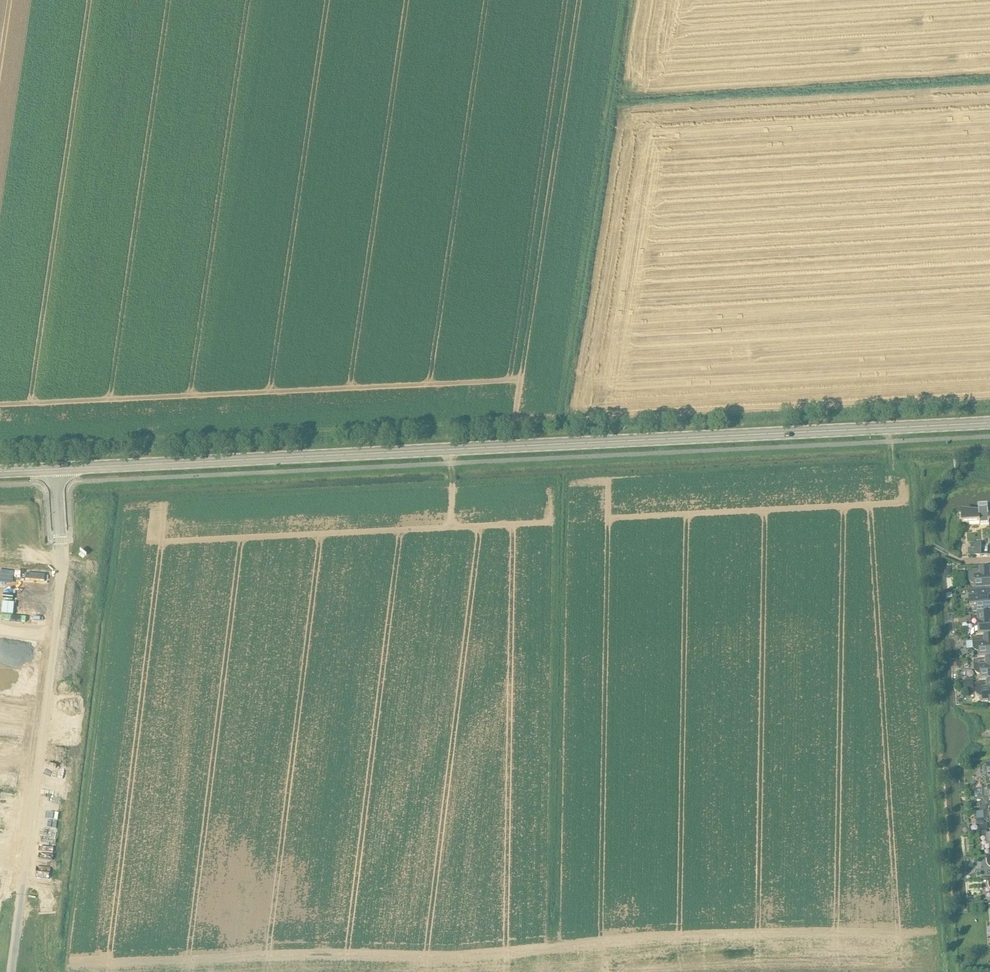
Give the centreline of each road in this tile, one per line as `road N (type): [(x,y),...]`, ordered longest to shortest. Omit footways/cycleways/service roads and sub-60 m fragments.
road 1 (secondary): [(0,472),(989,423)]

